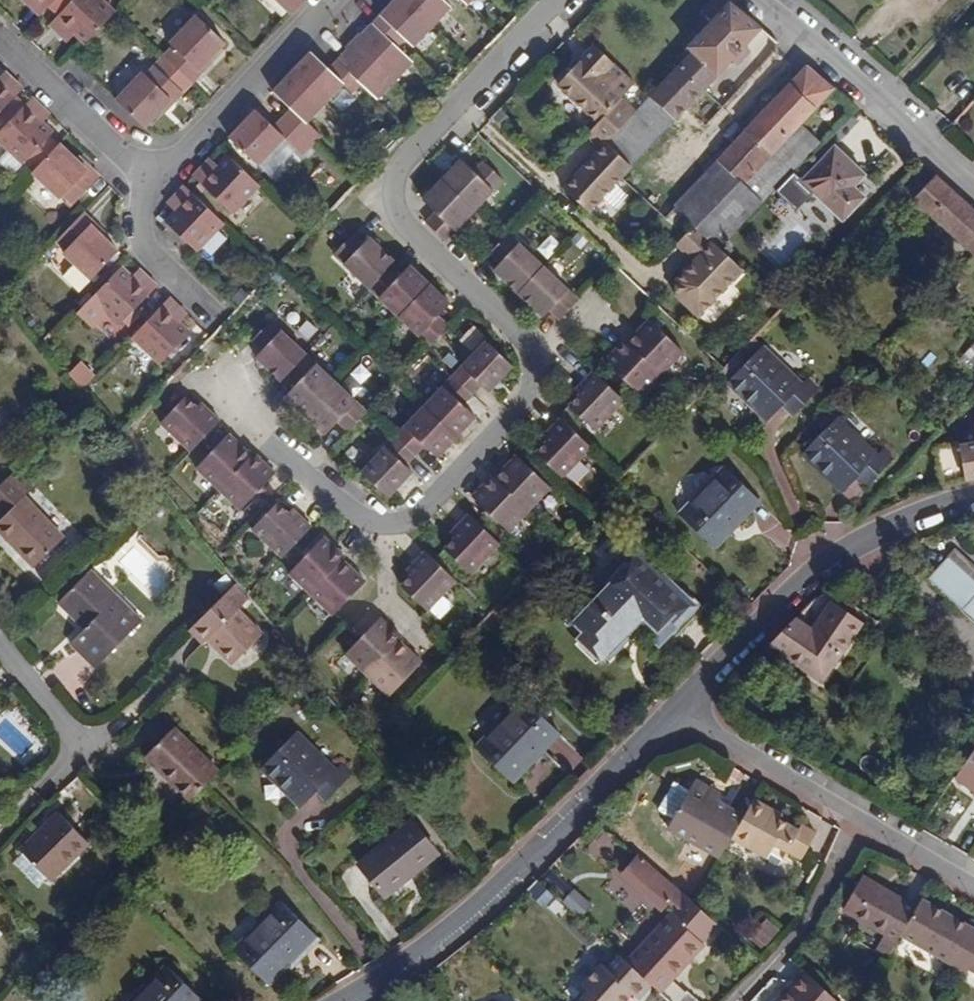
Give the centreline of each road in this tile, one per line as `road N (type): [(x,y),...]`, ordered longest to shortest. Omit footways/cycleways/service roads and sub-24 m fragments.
road 1 (residential): [(555,0),(434,125),(395,179),(401,218),(531,355),(529,392),(469,460),(401,522),(369,522),(266,446),(220,364)]
road 2 (residential): [(674,710),(505,888),(344,1000)]
road 3 (residential): [(973,493),(822,558),(674,710)]
road 4 (residential): [(751,0),(973,189)]
road 5 (residential): [(329,0),(151,187)]
road 6 (residential): [(736,1000),(808,922),(857,819)]
road 7 (residential): [(674,710),(857,819)]
road 8 (residential): [(151,187),(0,42)]
road 9 (residential): [(151,187),(139,239),(212,315)]
road 10 (residential): [(857,819),(973,888)]

